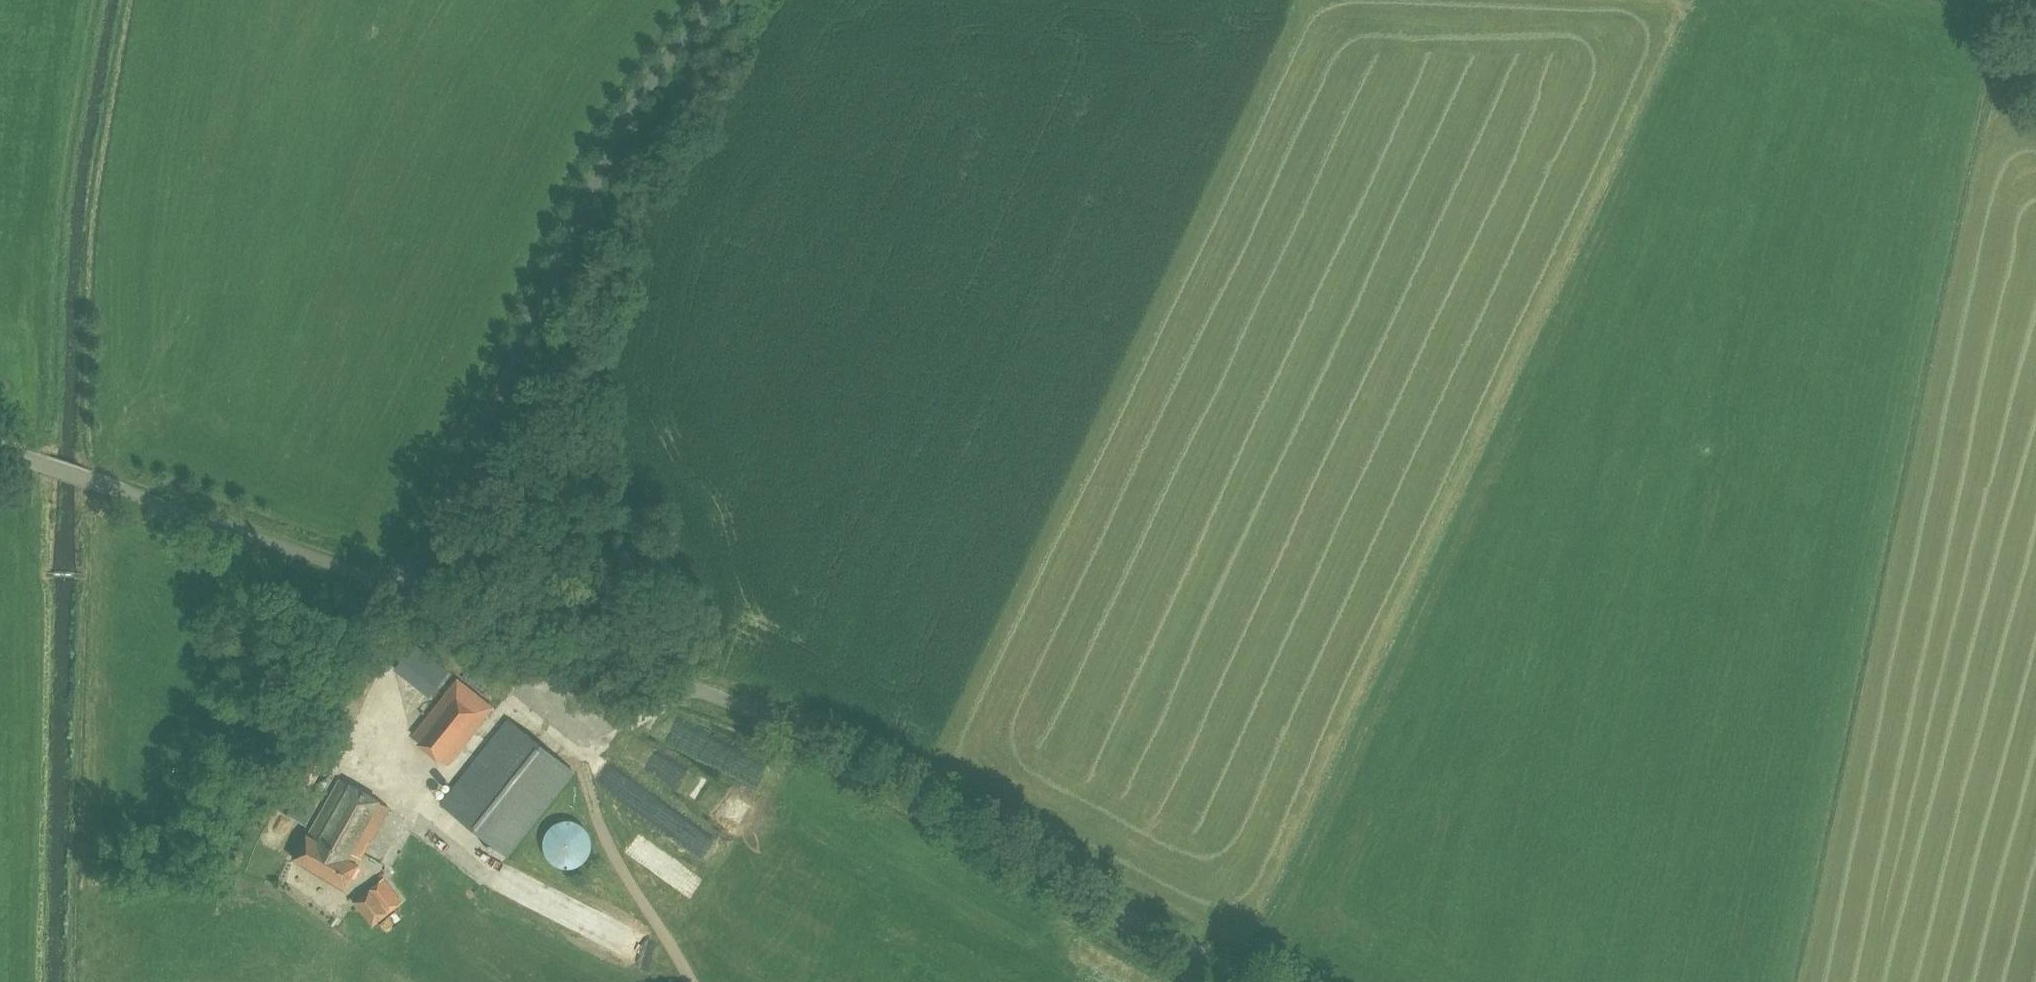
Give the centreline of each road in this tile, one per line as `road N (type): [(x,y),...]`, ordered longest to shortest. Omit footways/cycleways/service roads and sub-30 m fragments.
road 1 (unclassified): [(1268,981),(722,698),(404,589)]
road 2 (unclassified): [(725,0),(653,80),(618,137),(404,589)]
road 3 (unclassified): [(404,589),(0,450)]

